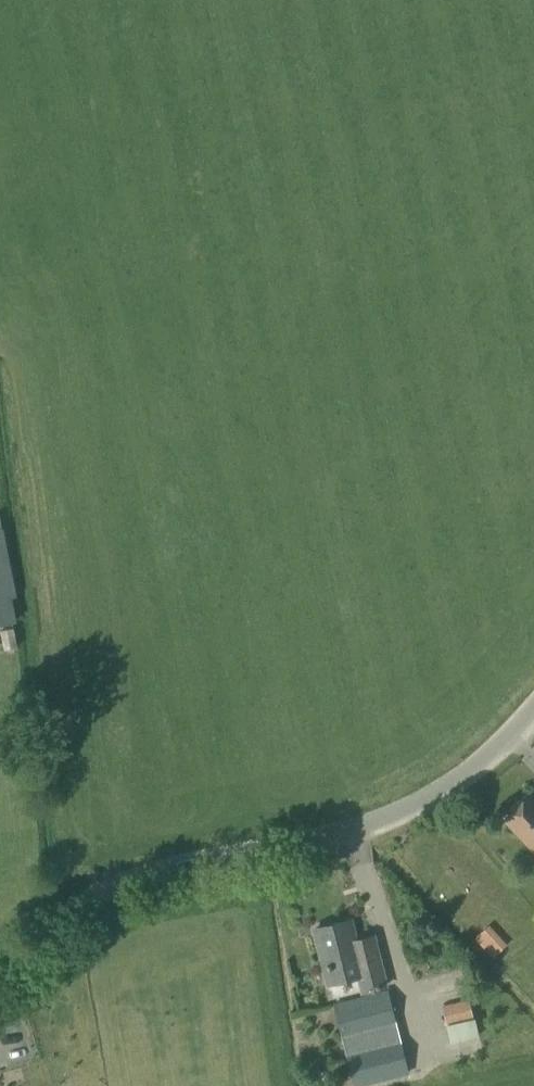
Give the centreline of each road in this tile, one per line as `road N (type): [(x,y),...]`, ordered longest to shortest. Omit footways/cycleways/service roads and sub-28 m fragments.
road 1 (unclassified): [(533,705),(486,759),(425,801),(354,830),(129,880),(61,916),(0,970)]

